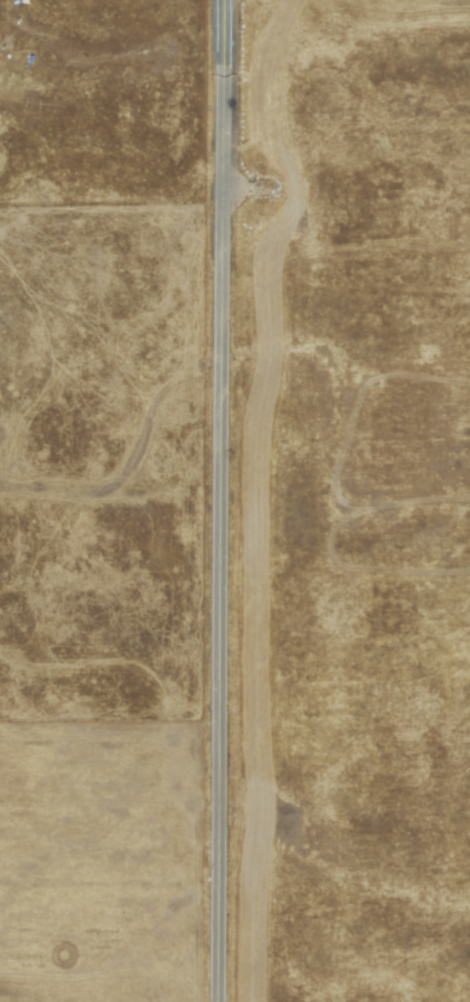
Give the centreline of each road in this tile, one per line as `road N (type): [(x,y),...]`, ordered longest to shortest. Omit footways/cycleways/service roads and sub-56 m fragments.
road 1 (tertiary): [(221,0),(216,1001)]

